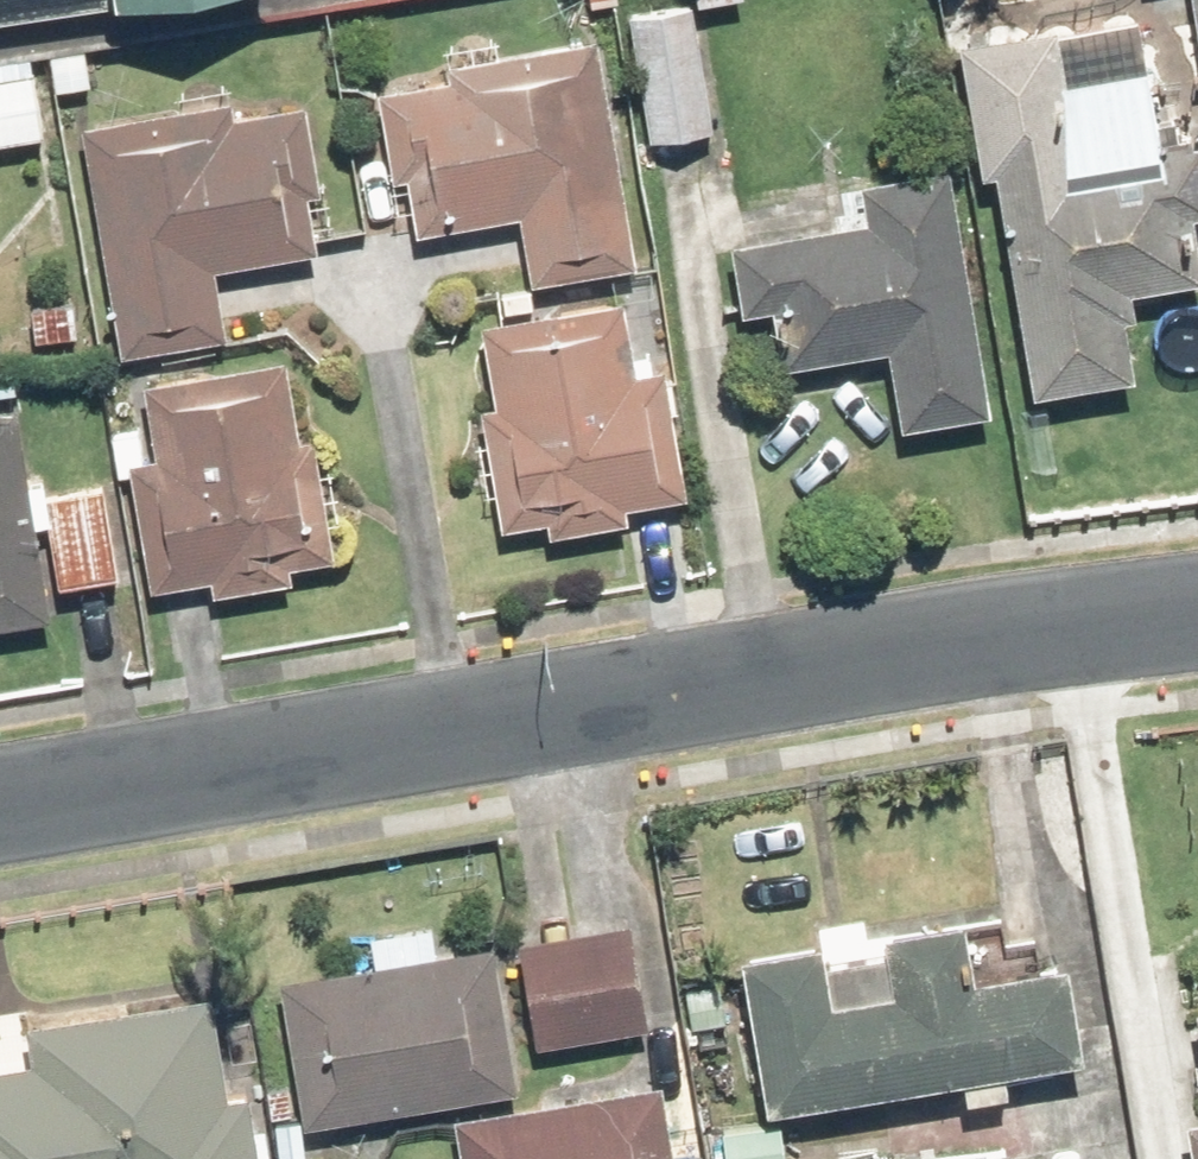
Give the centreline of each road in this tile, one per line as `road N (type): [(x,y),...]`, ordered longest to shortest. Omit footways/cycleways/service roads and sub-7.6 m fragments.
road 1 (residential): [(0,809),(1197,610)]

